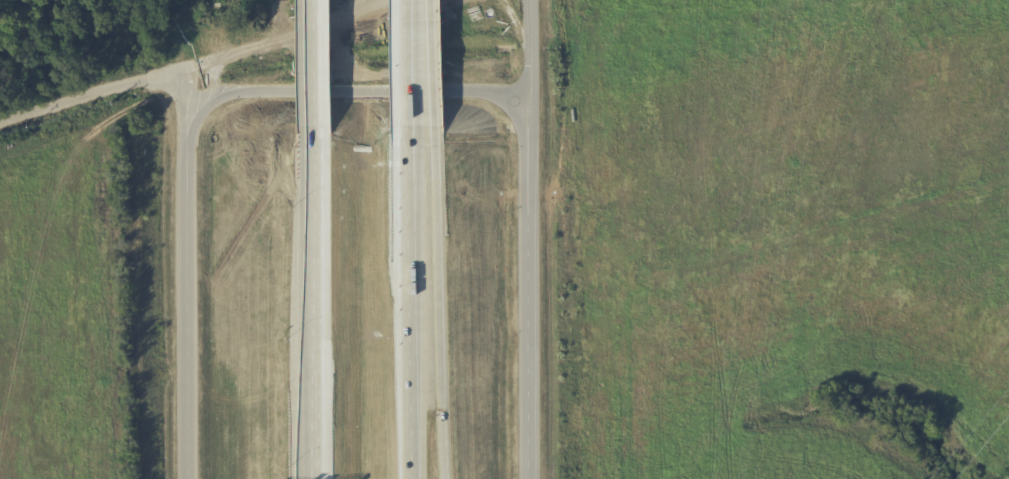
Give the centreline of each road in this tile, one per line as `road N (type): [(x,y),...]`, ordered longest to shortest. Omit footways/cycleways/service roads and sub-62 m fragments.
road 1 (tertiary): [(184,71),(186,478)]
road 2 (tertiary): [(530,133),(500,99),(479,92),(241,94),(204,108),(189,156)]
road 3 (tertiary): [(535,478),(530,133)]
road 4 (motorway): [(448,478),(420,137)]
road 5 (motorway): [(423,478),(420,137)]
road 6 (motorway): [(308,142),(312,422)]
road 7 (residential): [(0,124),(208,64)]
road 8 (motorway): [(308,0),(308,142)]
road 9 (motorway): [(420,137),(418,0)]
road 10 (tertiary): [(530,133),(528,0)]

